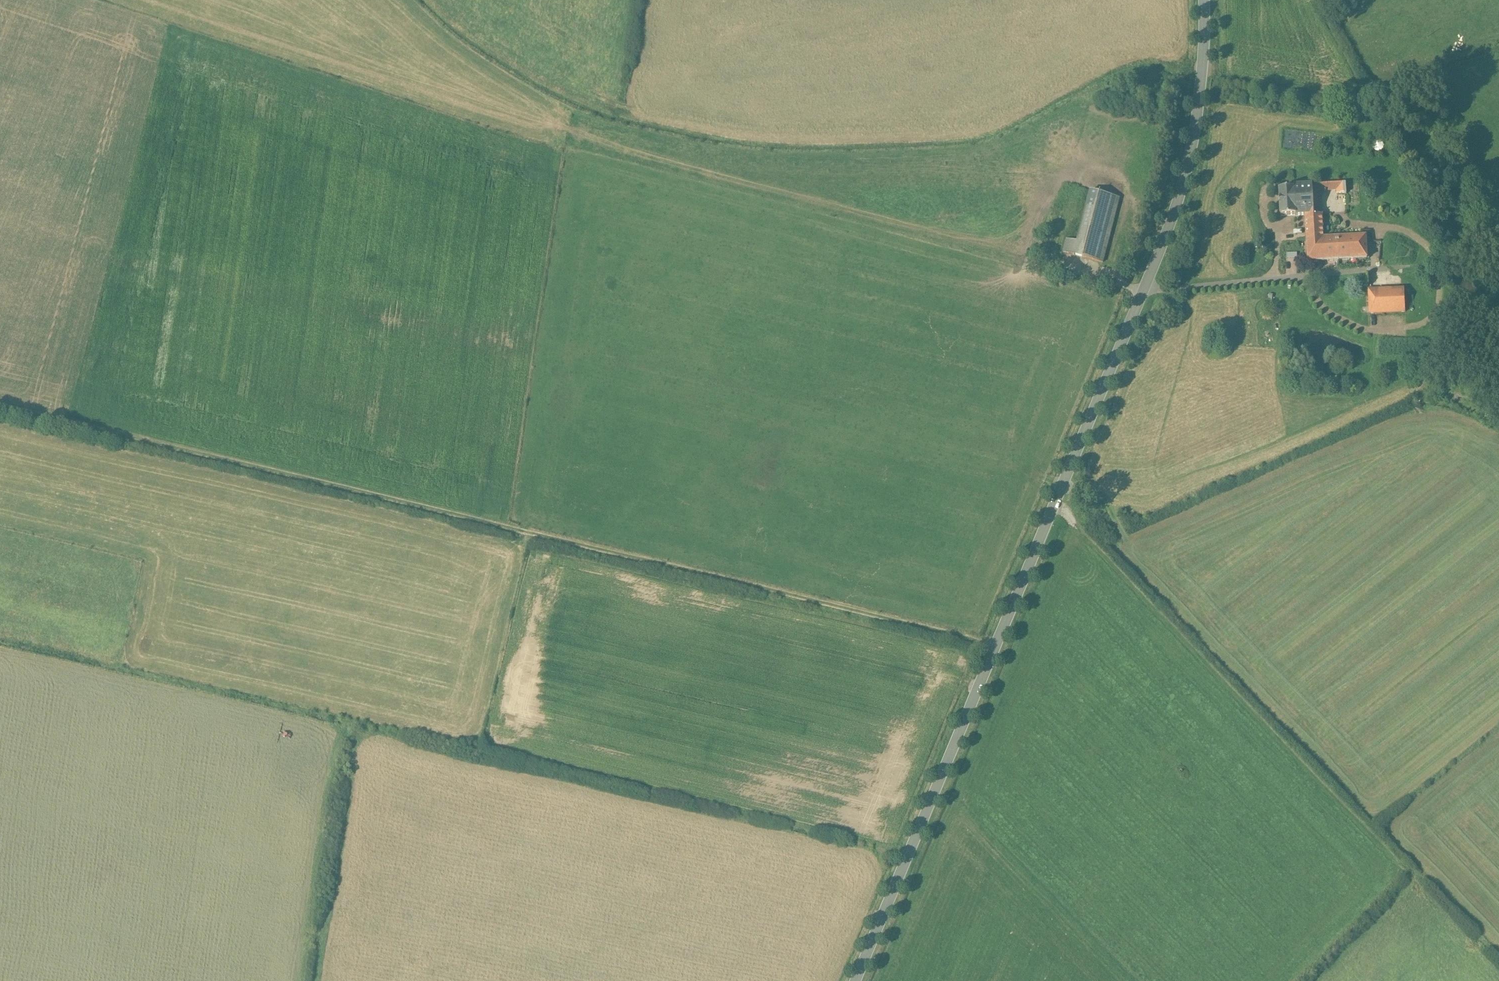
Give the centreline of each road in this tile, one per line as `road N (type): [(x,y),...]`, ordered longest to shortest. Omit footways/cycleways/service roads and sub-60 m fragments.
road 1 (tertiary): [(1204,0),(1194,128),(1165,235),(856,980)]
road 2 (track): [(996,647),(0,406)]

